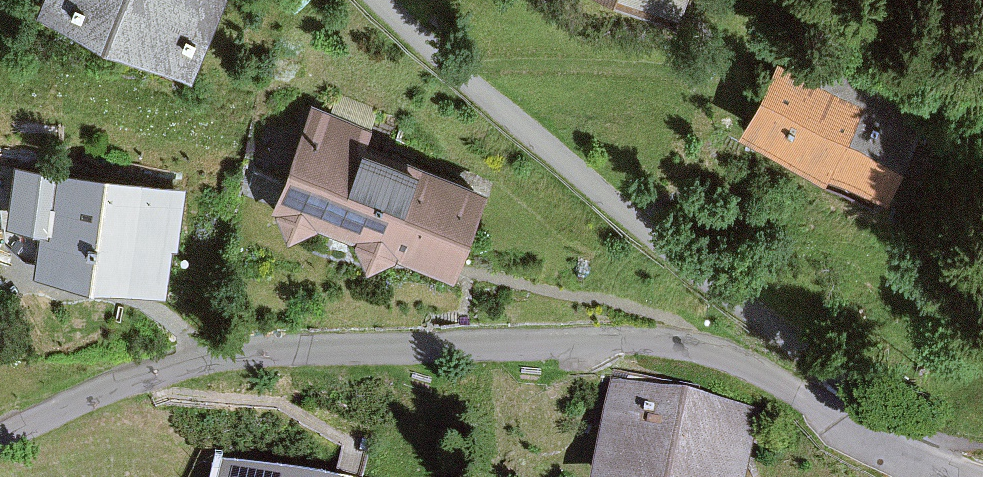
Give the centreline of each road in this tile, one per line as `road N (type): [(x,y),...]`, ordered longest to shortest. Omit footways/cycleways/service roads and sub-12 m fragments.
road 1 (track): [(0,440),(117,386),(230,356),(640,340),(721,355),(843,423)]
road 2 (track): [(843,423),(833,383),(380,0)]
road 3 (track): [(843,423),(975,476)]

